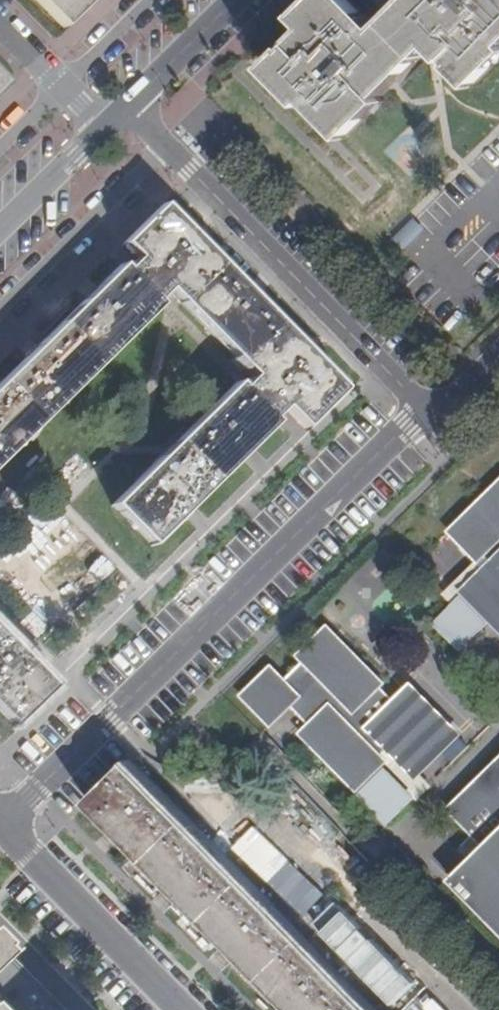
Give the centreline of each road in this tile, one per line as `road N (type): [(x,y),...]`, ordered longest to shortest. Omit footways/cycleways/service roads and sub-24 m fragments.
road 1 (residential): [(425,408),(0,824)]
road 2 (residential): [(425,408),(126,107)]
road 3 (residential): [(179,1009),(0,826)]
road 4 (residential): [(0,230),(126,107)]
road 5 (residential): [(126,107),(234,0)]

